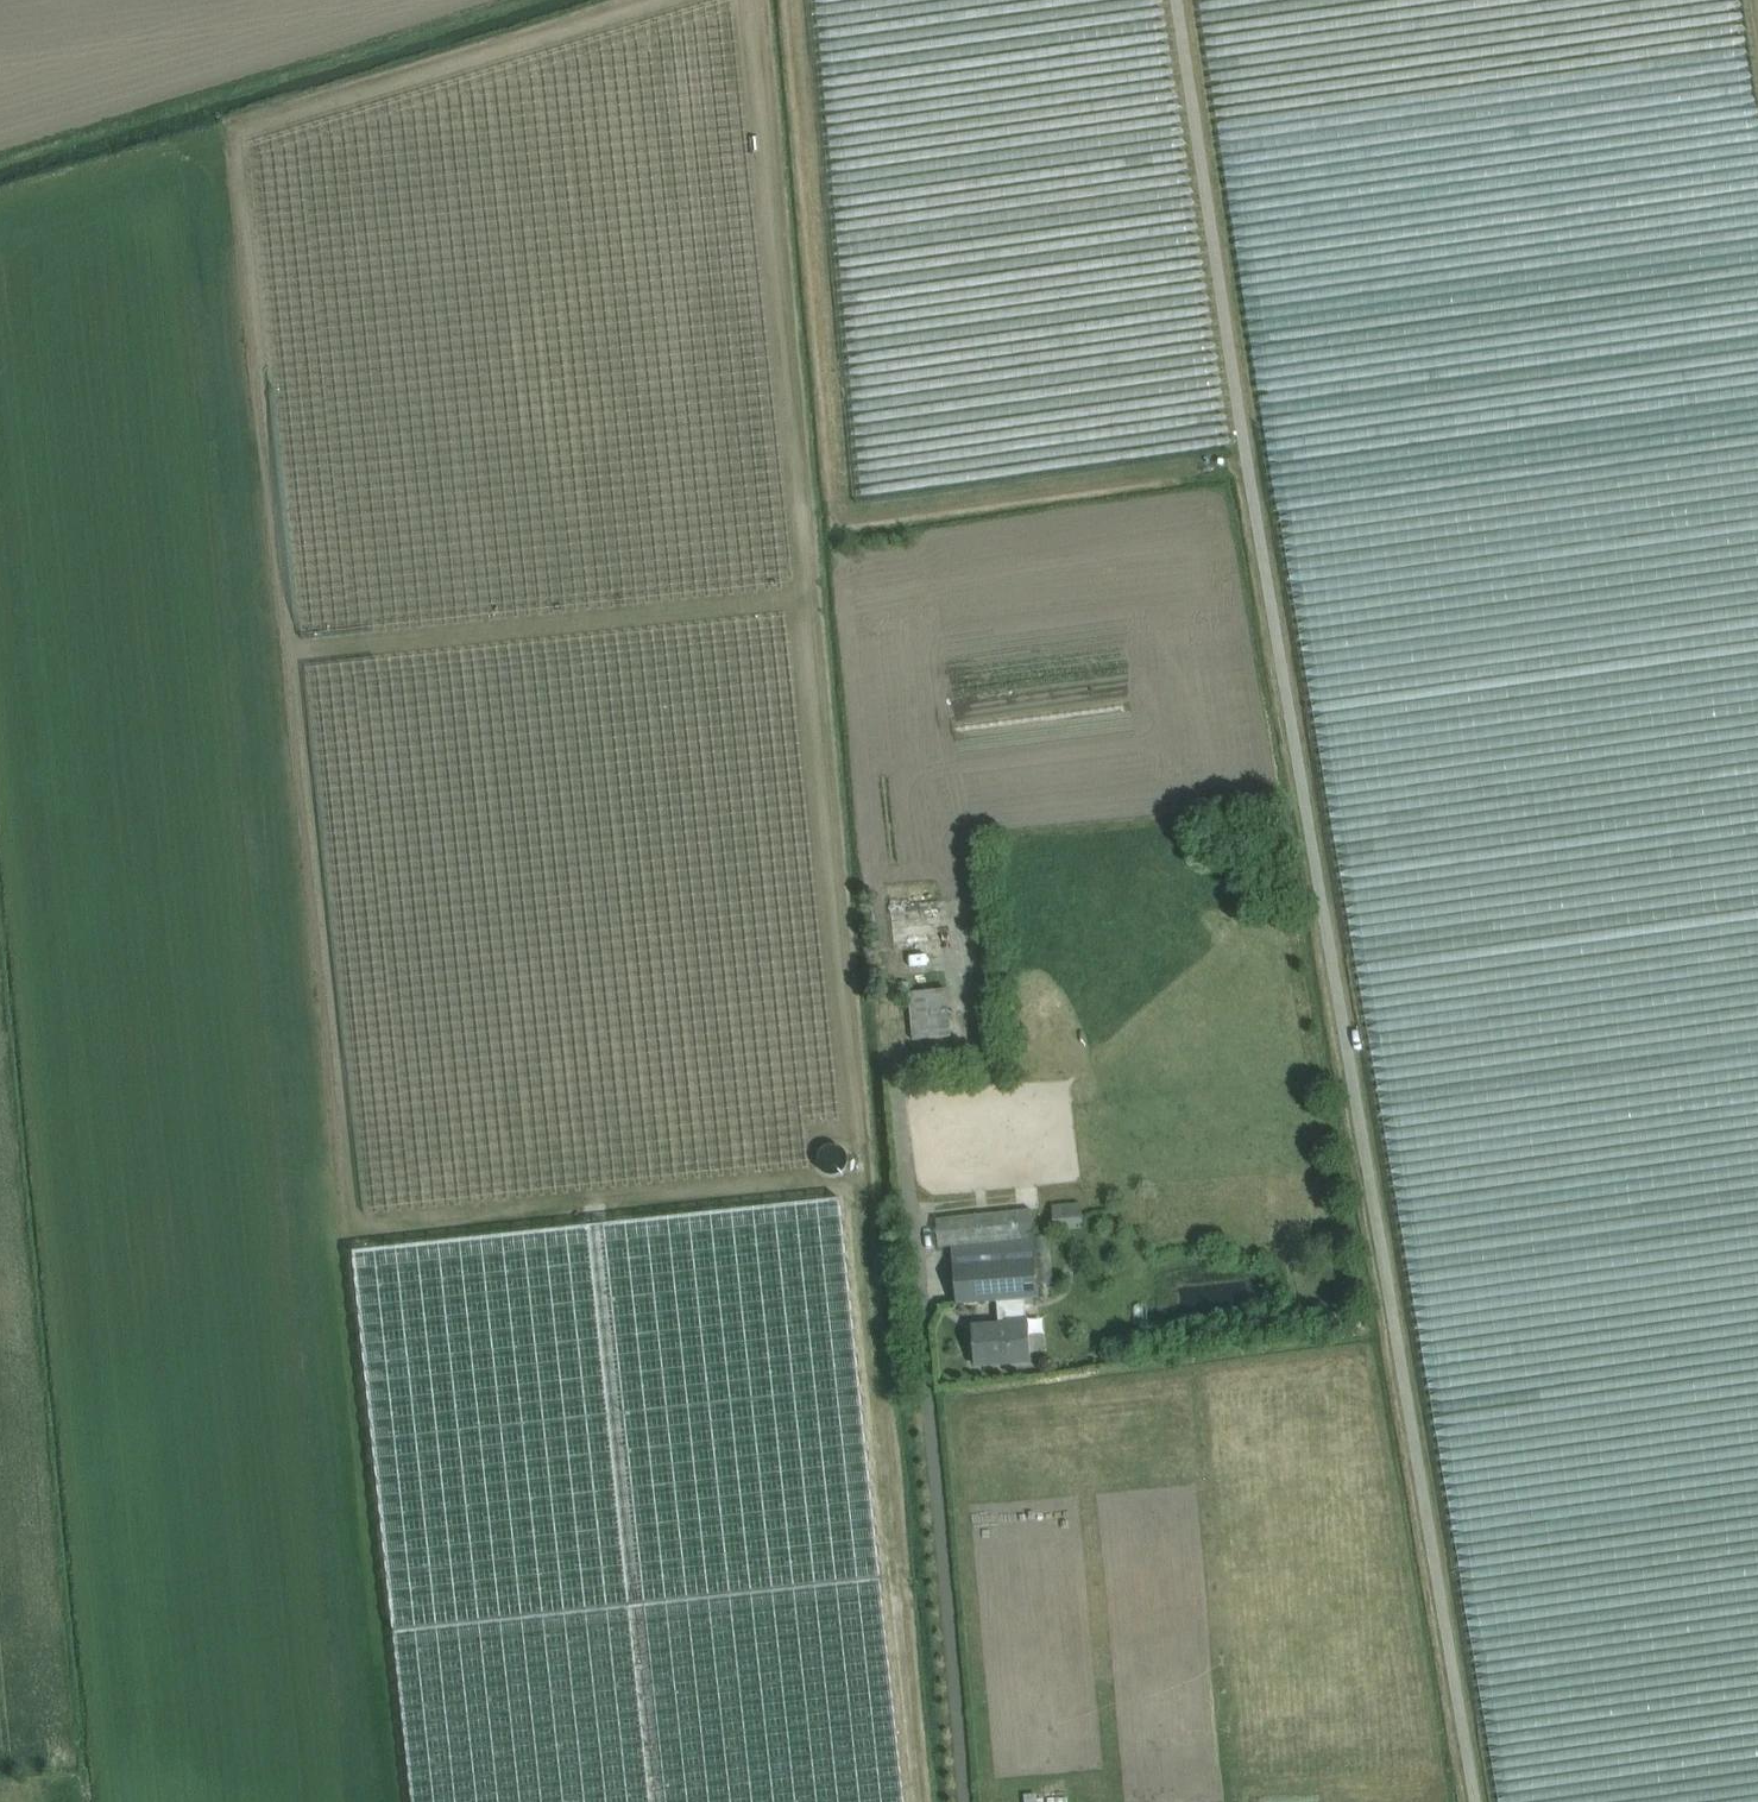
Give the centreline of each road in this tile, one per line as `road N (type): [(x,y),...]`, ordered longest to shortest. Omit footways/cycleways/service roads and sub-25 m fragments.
road 1 (unclassified): [(963,1801),(925,1414)]

